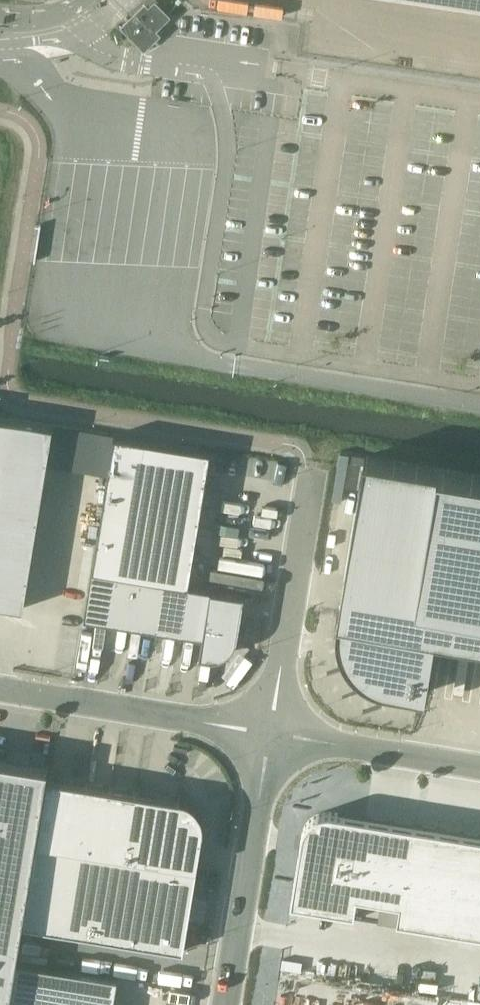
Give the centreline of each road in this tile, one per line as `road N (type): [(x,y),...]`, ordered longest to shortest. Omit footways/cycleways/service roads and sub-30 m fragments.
road 1 (unclassified): [(271,735),(0,691)]
road 2 (unclassified): [(271,735),(228,1004)]
road 3 (unclassified): [(314,480),(271,735)]
road 4 (unclassified): [(479,769),(271,735)]

